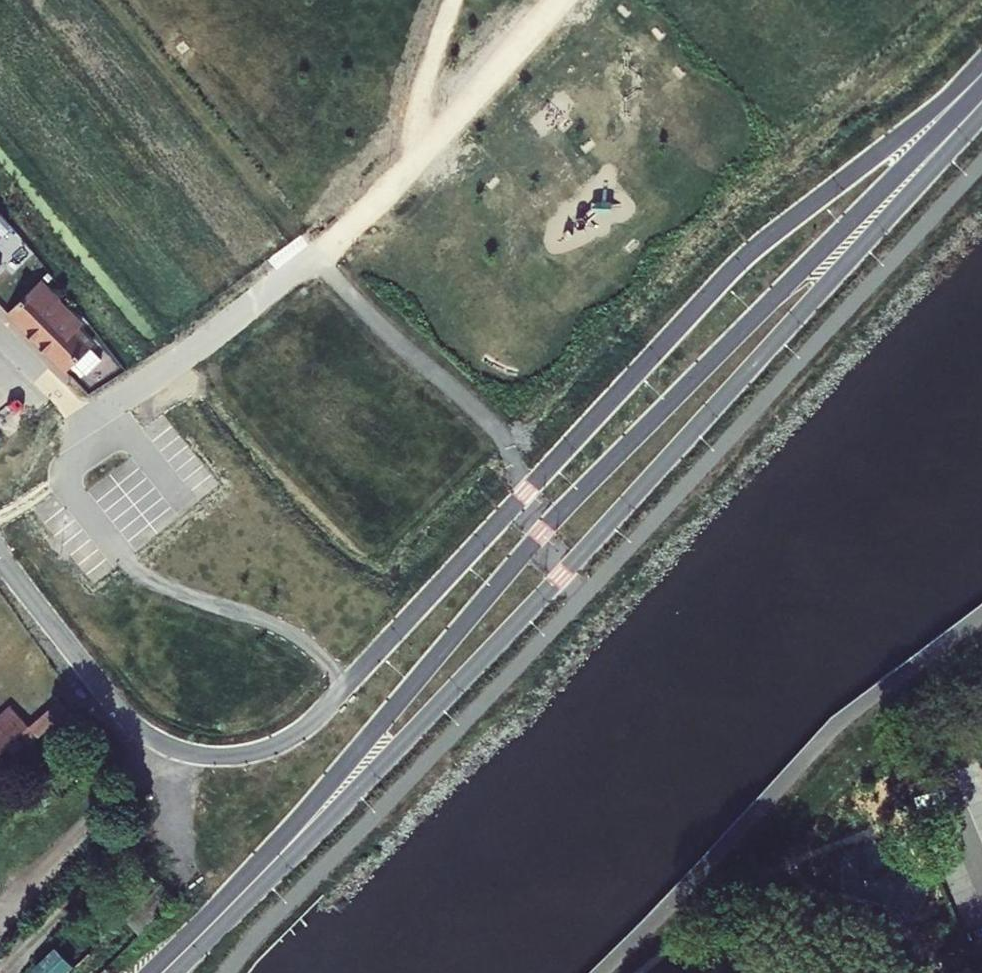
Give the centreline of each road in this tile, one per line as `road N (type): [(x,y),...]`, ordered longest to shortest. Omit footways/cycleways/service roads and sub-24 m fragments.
road 1 (residential): [(981,65),(781,228),(333,702),(280,741),(192,752),(146,732),(0,553)]
road 2 (tertiary): [(860,227),(804,270),(543,531),(378,724),(335,801)]
road 3 (tertiary): [(335,801),(447,701),(751,372),(840,272),(860,227)]
road 4 (tertiary): [(164,972),(335,801)]
road 5 (tertiary): [(860,227),(981,103)]
road 6 (residential): [(0,325),(89,414)]

